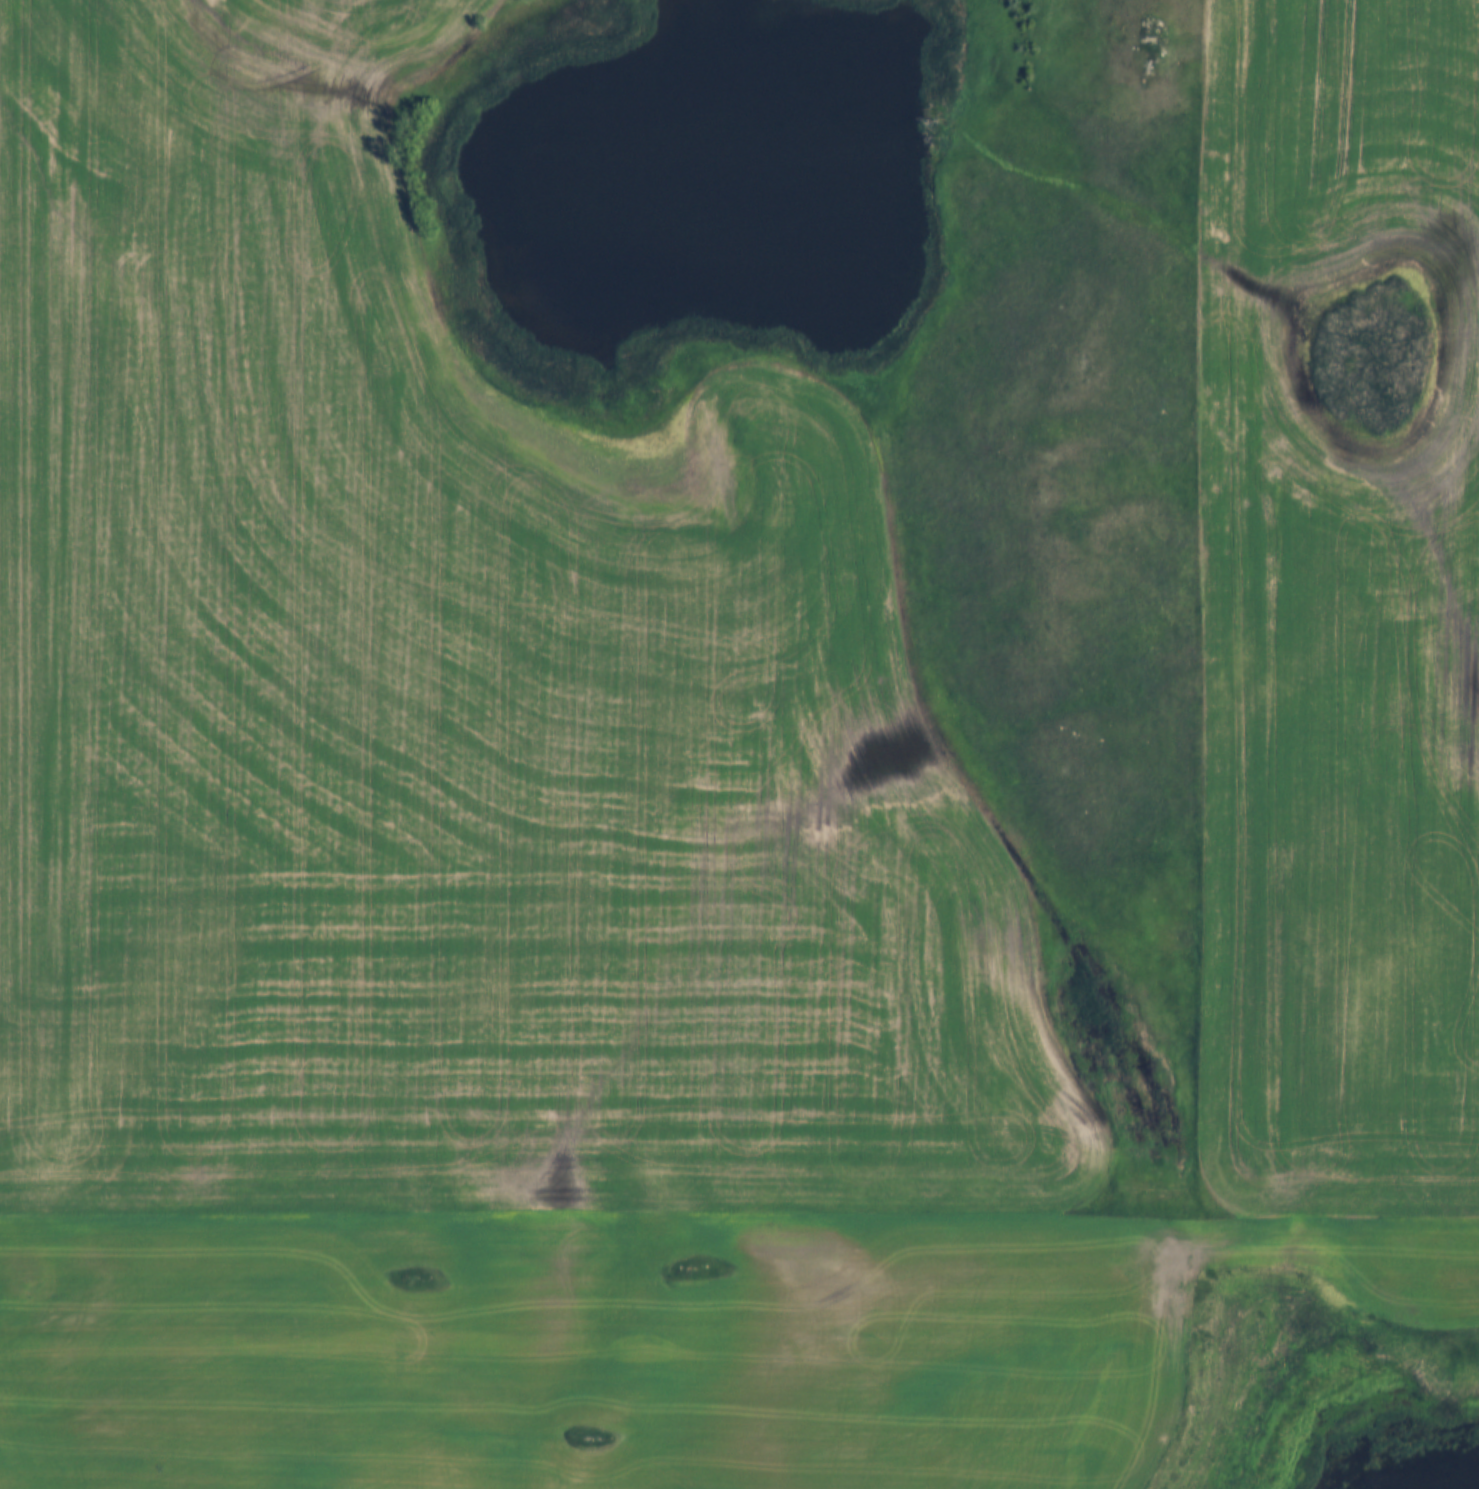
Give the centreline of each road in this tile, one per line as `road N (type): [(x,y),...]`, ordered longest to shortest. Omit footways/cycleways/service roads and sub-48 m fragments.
road 1 (track): [(0,1218),(454,1210),(1478,1214)]

